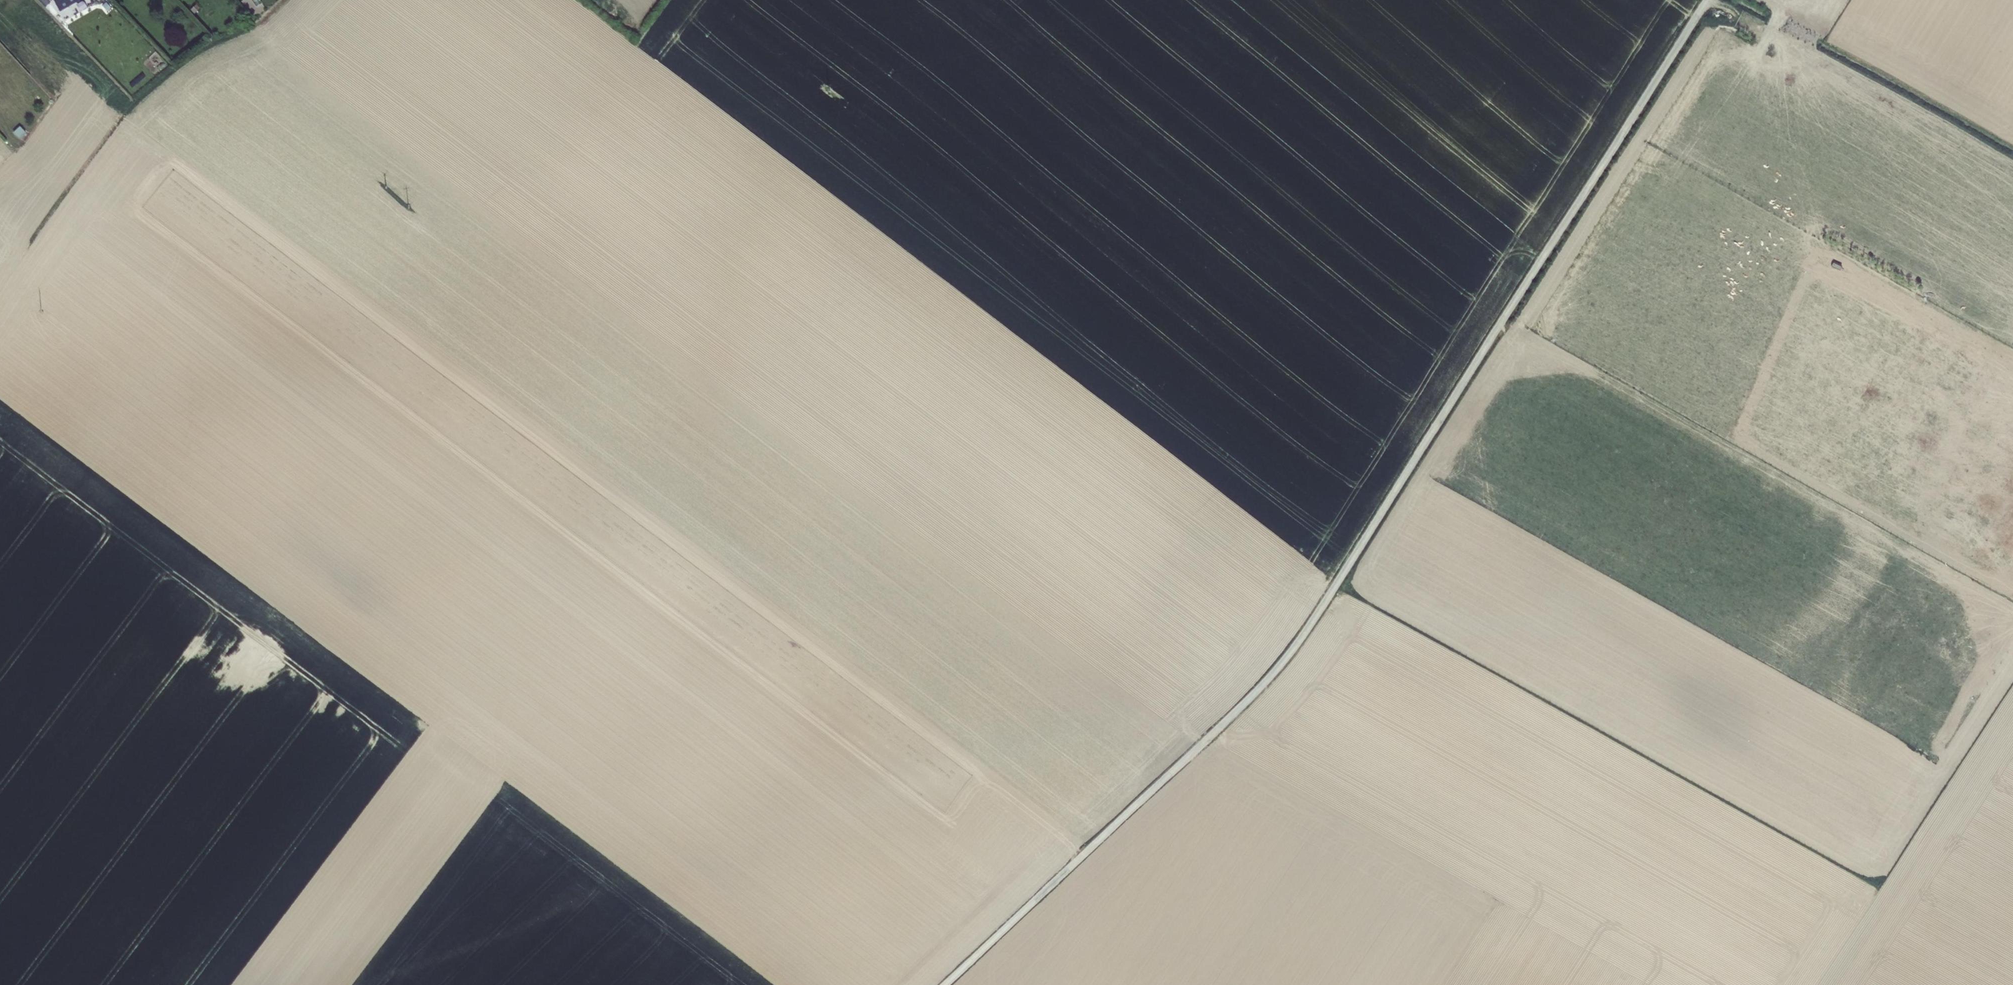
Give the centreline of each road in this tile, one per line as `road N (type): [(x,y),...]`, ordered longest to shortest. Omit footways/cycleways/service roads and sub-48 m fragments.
road 1 (track): [(953,984),(1292,658),(1712,0)]

